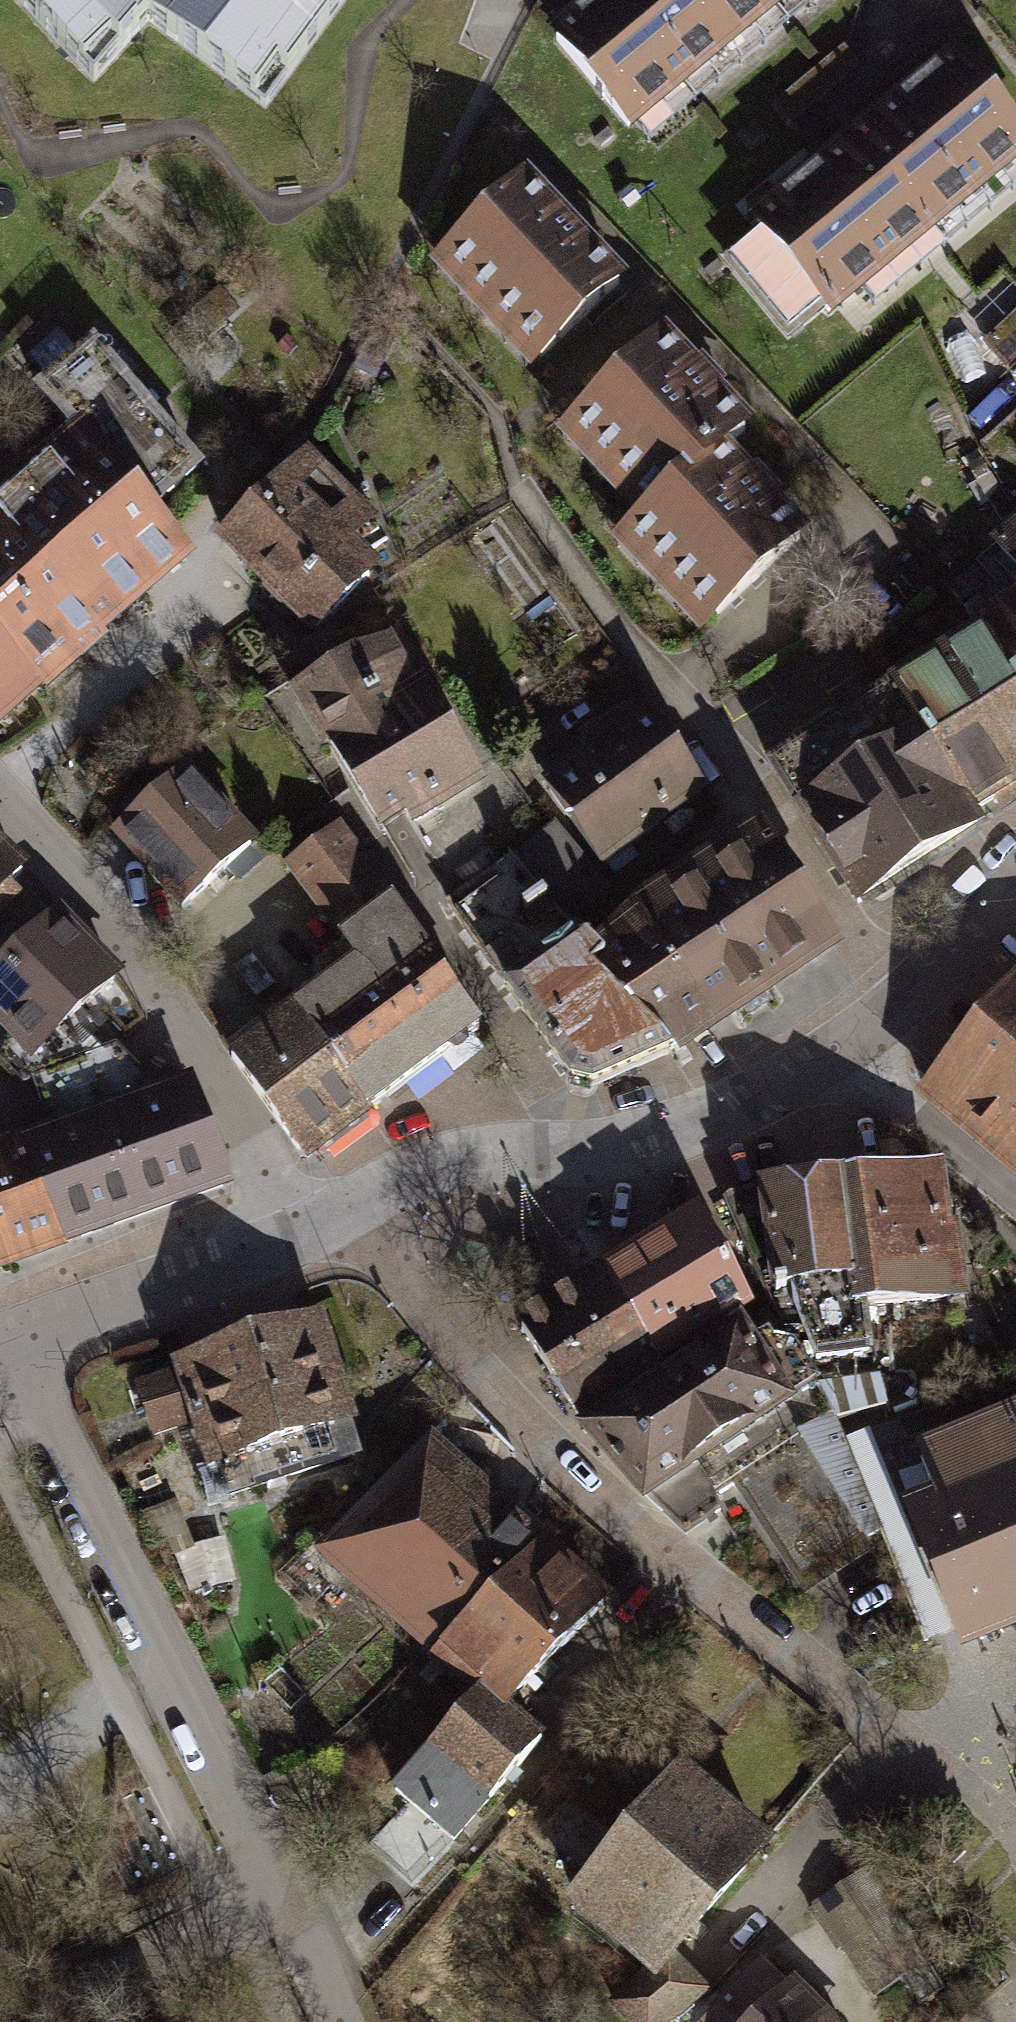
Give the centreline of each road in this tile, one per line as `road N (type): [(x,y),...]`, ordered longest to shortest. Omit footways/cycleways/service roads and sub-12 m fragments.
road 1 (residential): [(904,1747),(560,1475),(378,1267),(293,1227)]
road 2 (residential): [(336,2021),(298,1927),(4,1345)]
road 3 (residential): [(293,1227),(426,1169),(608,1153),(738,1114),(860,1053)]
road 4 (residential): [(0,809),(99,914),(194,1053),(293,1227)]
road 5 (residential): [(4,1345),(293,1227)]
road 6 (residential): [(860,1053),(1015,898)]
road 7 (residential): [(1015,1201),(975,1172),(860,1053)]

